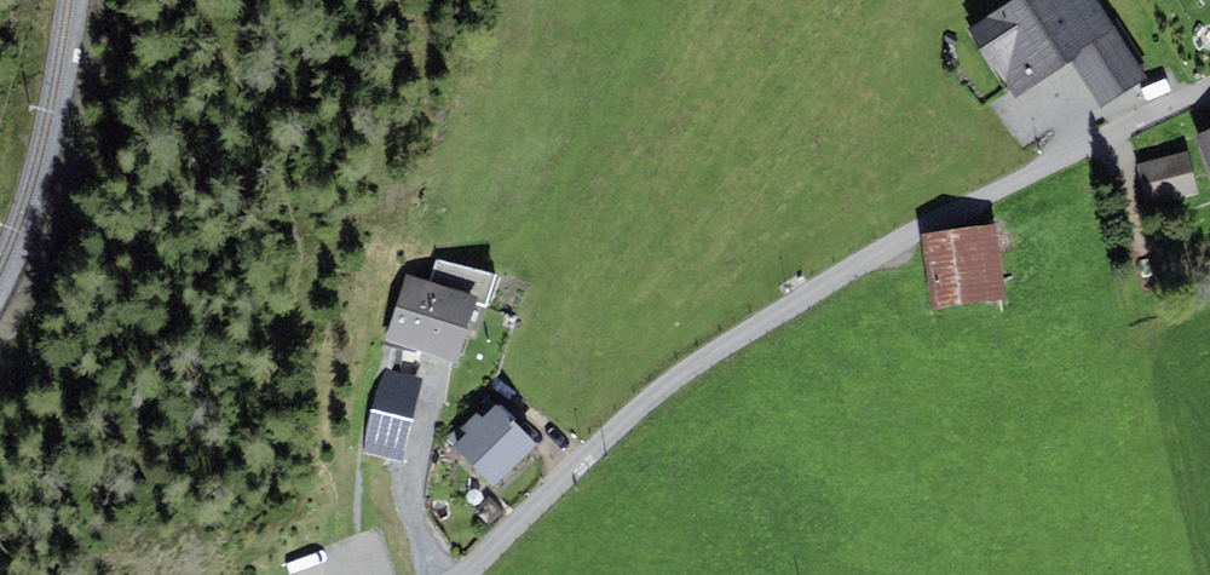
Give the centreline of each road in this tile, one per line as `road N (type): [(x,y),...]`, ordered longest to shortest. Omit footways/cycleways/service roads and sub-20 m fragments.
road 1 (residential): [(464,574),(612,430),(811,280),(1209,82)]

